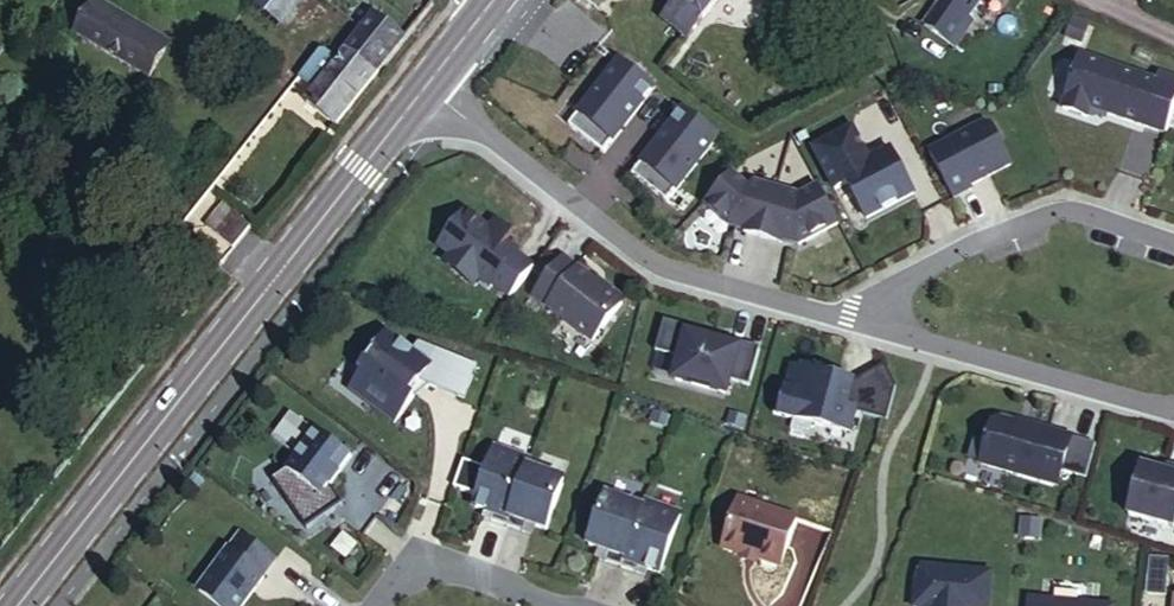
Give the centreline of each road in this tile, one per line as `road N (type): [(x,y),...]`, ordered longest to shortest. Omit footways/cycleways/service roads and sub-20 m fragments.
road 1 (secondary): [(419,89),(7,605)]
road 2 (residential): [(419,89),(668,274),(870,328)]
road 3 (residential): [(870,328),(1173,410)]
road 4 (residential): [(1173,246),(1066,215),(1030,223),(916,274)]
road 5 (residential): [(375,605),(413,557),(563,605)]

